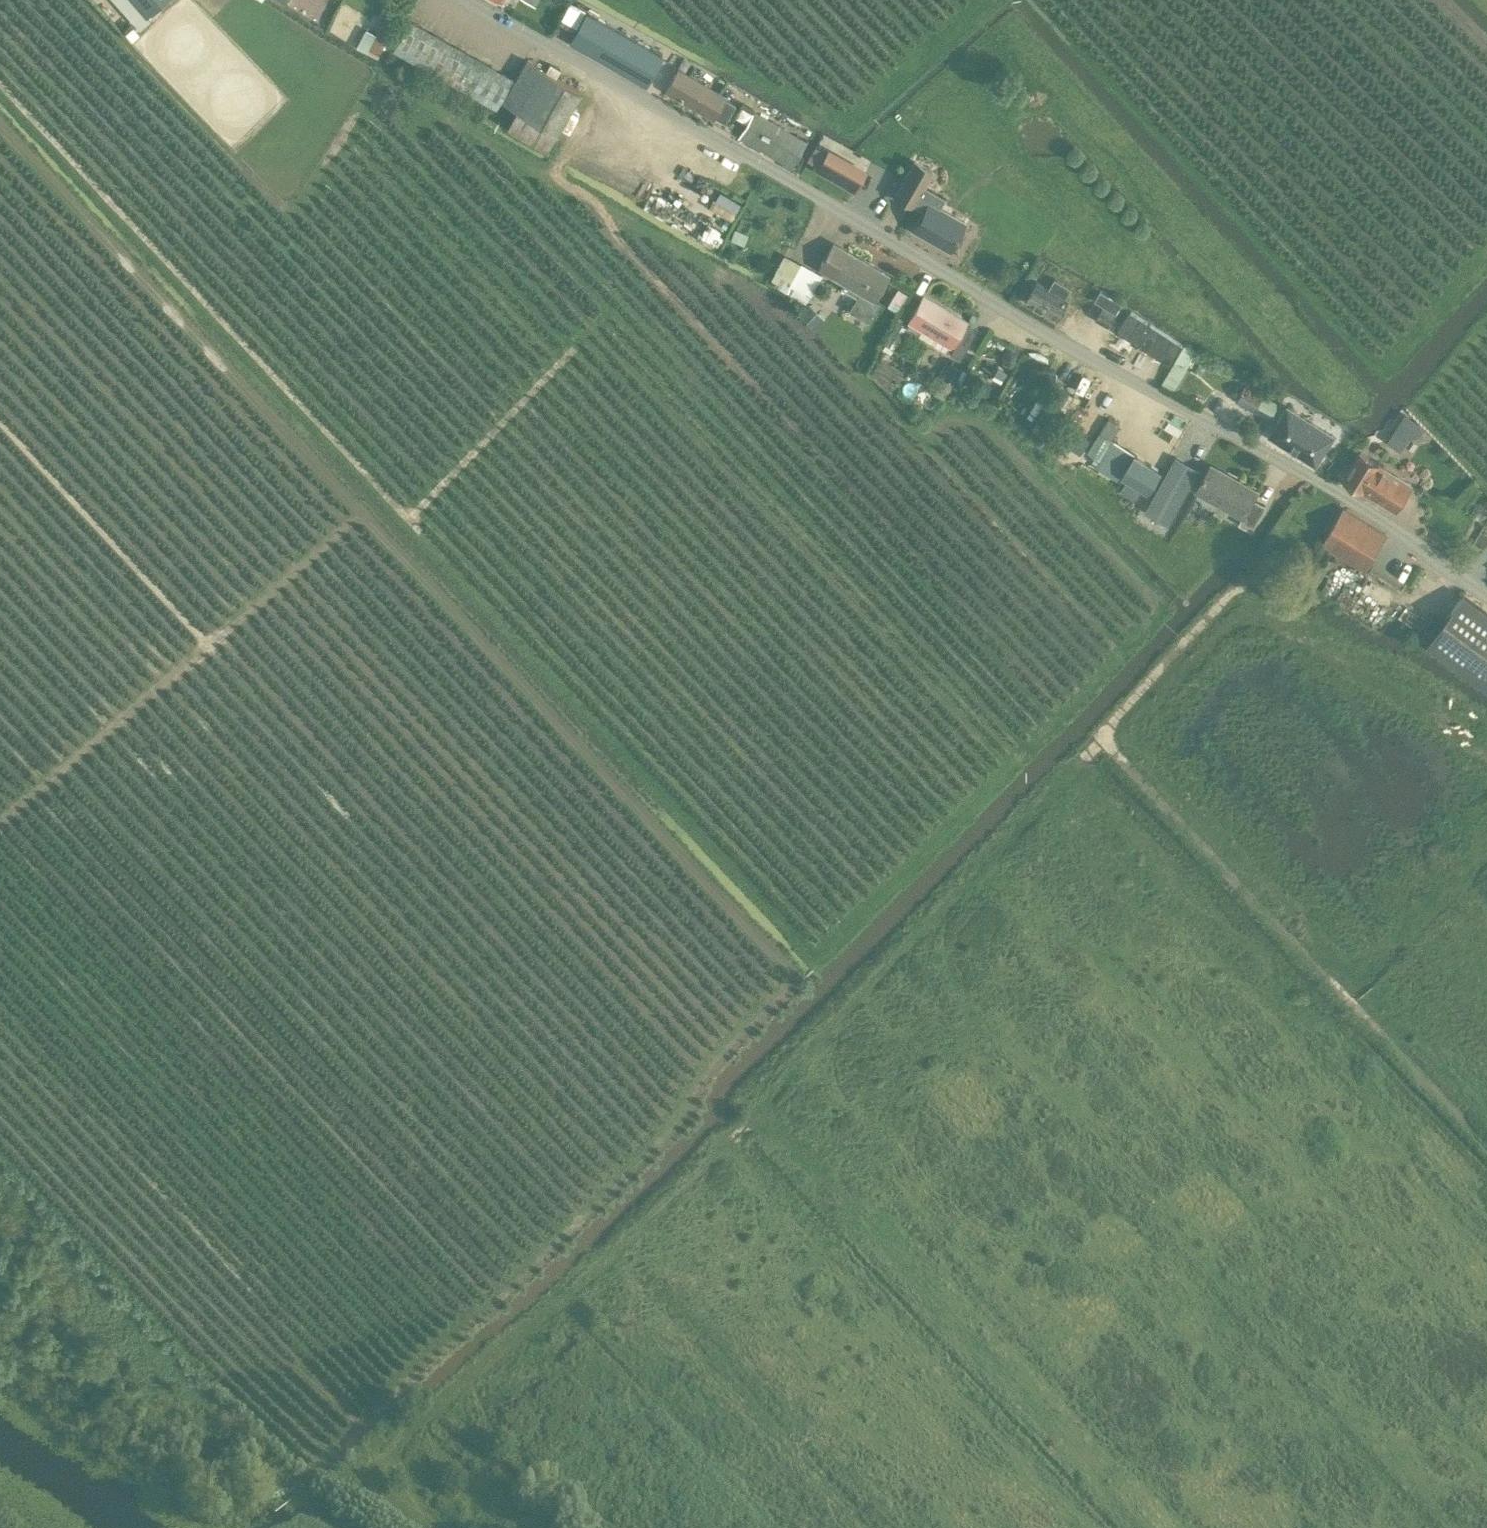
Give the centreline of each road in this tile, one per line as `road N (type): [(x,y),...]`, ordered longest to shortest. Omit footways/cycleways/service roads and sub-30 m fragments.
road 1 (unclassified): [(1486,593),(1340,492),(468,0)]
road 2 (track): [(1486,1136),(1101,740),(1238,594),(1486,742)]

